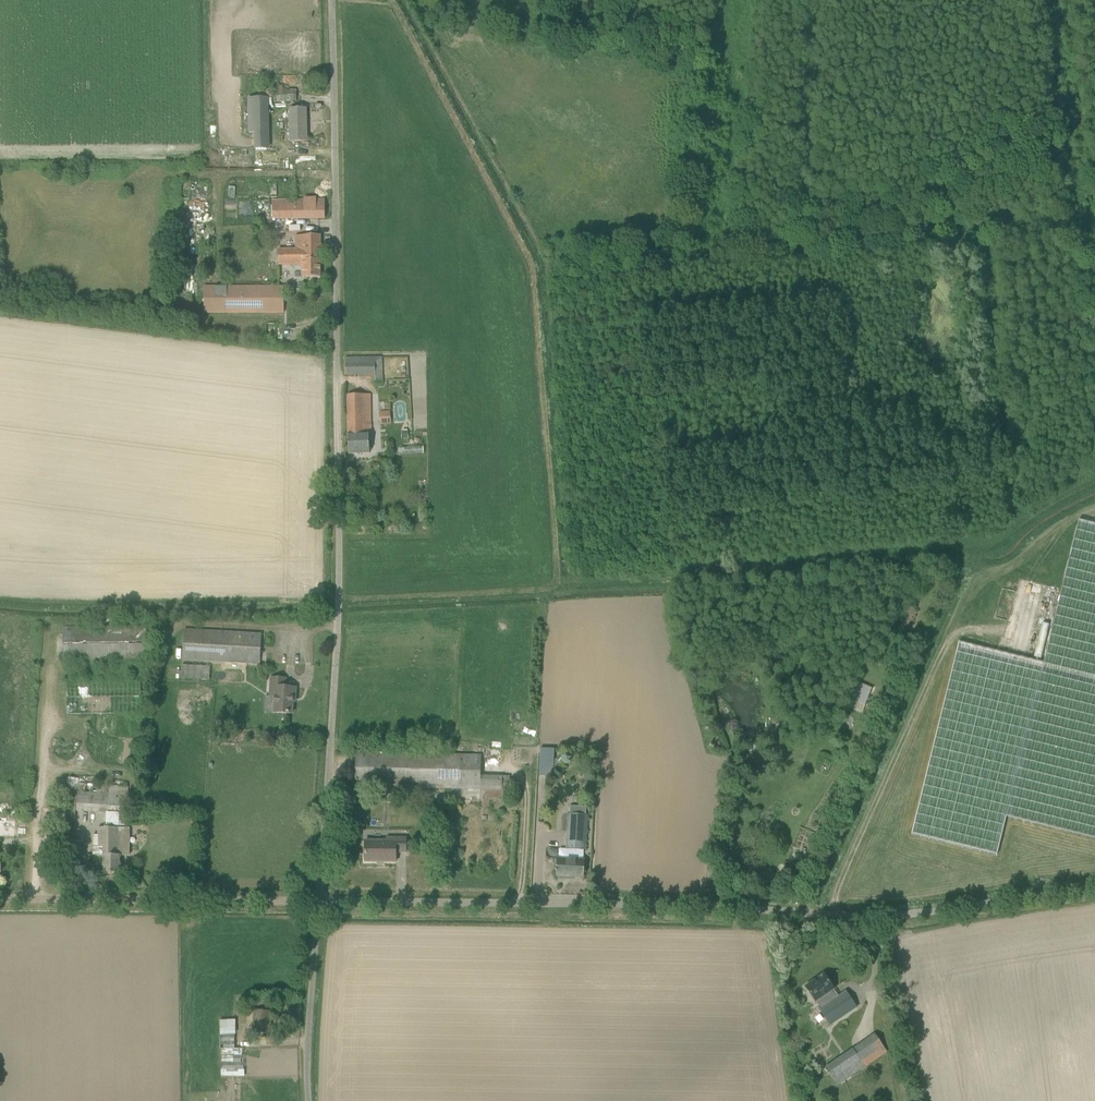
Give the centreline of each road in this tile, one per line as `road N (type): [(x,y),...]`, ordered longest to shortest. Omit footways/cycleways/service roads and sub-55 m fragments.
road 1 (unclassified): [(320,902),(340,572),(334,0)]
road 2 (unclassified): [(320,902),(652,905),(876,920),(1094,889)]
road 3 (track): [(1070,529),(970,607),(837,917)]
road 4 (track): [(977,599),(990,557),(1010,553),(1016,520),(990,251)]
road 5 (track): [(1066,0),(1085,219),(987,226),(990,251)]
road 6 (unclassified): [(320,902),(0,899)]
road 7 (unclassified): [(312,1100),(320,902)]

